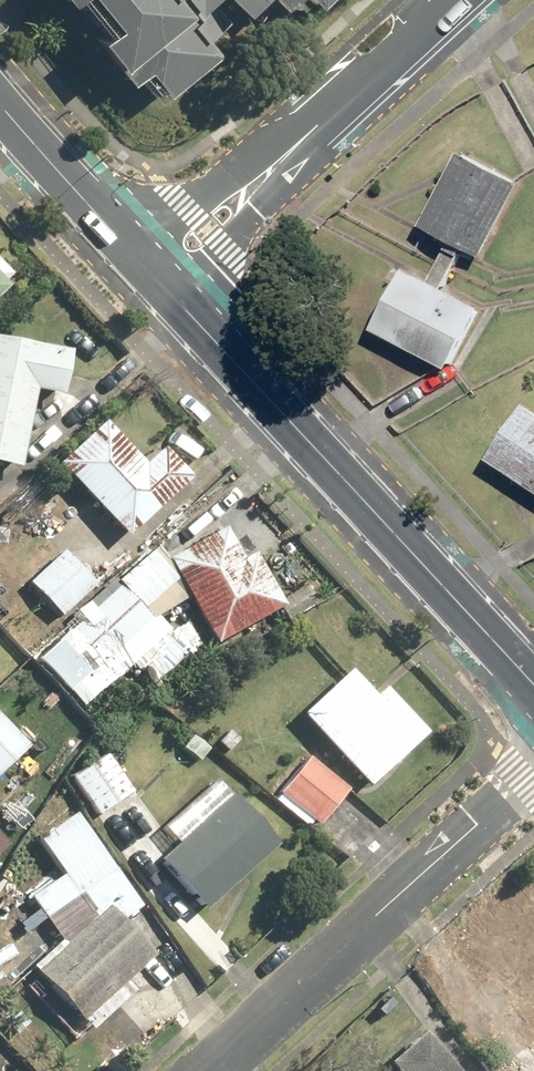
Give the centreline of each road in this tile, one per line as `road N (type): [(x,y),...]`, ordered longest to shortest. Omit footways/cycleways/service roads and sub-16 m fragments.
road 1 (secondary): [(533,686),(154,277)]
road 2 (residential): [(201,1070),(533,767)]
road 3 (tertiary): [(154,277),(447,0)]
road 4 (secondary): [(154,277),(0,105)]

